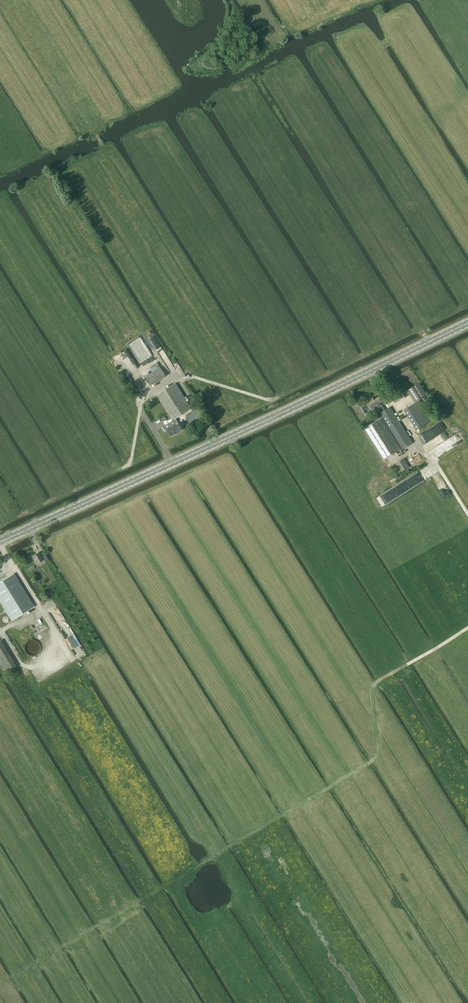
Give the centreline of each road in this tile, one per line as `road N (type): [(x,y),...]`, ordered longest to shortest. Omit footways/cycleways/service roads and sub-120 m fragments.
road 1 (track): [(0,985),(373,760),(374,685),(467,628)]
road 2 (secondary): [(0,543),(467,323)]
road 3 (track): [(146,392),(138,407),(160,450),(123,468),(99,466),(0,309)]
road 4 (track): [(159,890),(37,690)]
road 5 (track): [(41,611),(57,597),(54,538),(190,473)]

